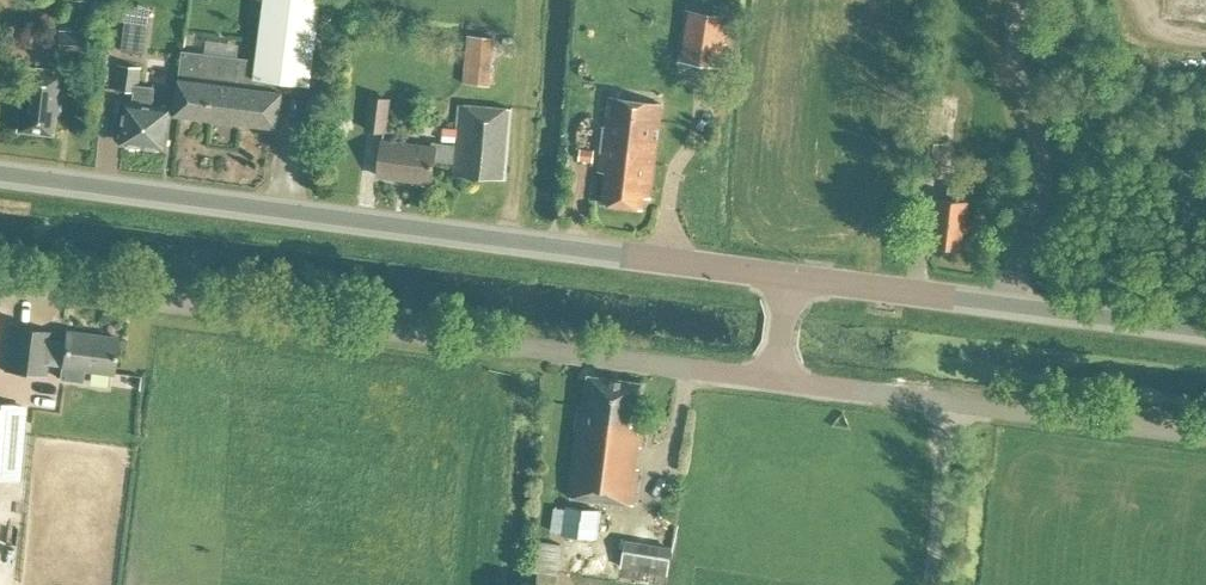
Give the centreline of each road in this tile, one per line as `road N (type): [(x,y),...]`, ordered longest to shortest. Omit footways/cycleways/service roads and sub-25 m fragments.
road 1 (secondary): [(0,173),(788,275)]
road 2 (unclassified): [(0,274),(775,377)]
road 3 (unclassified): [(1205,433),(775,377)]
road 4 (secondary): [(788,275),(1205,330)]

